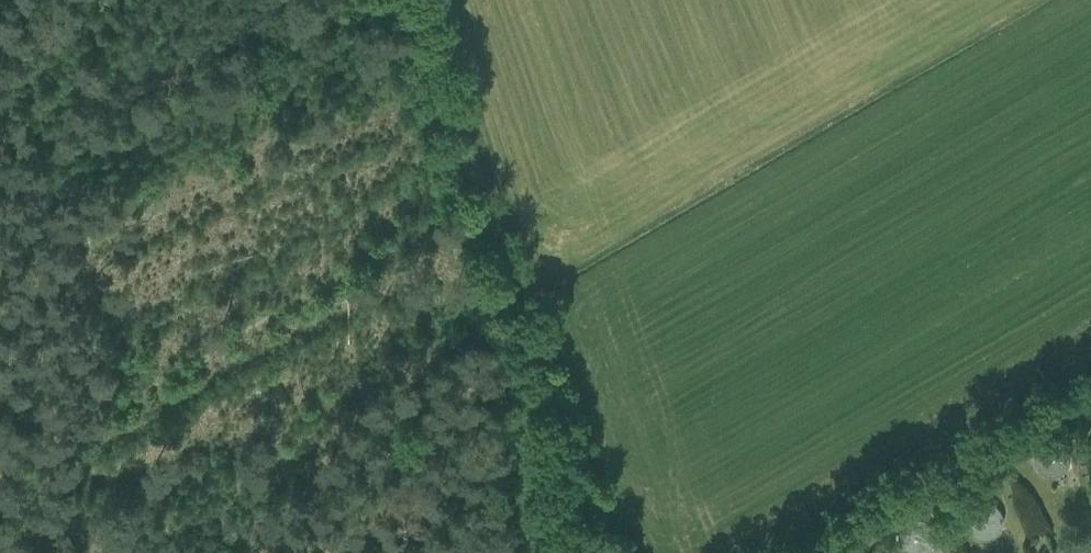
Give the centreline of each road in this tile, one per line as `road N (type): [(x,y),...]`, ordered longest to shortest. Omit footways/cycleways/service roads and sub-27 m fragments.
road 1 (track): [(419,0),(615,552)]

